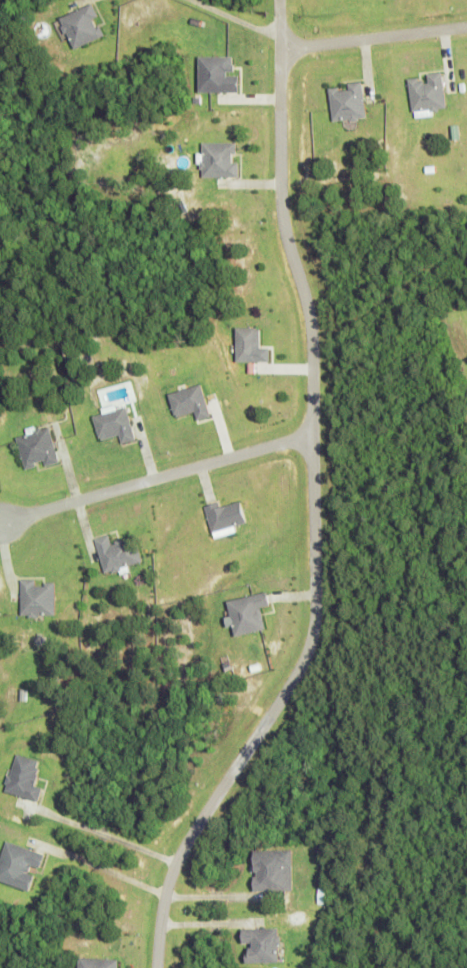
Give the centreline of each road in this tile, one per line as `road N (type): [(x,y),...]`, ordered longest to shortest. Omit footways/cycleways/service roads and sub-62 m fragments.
road 1 (residential): [(278,0),(277,204),(311,339),(314,607),(295,670),(183,846),(161,916),(158,967)]
road 2 (residential): [(0,524),(309,438)]
road 3 (residential): [(278,49),(466,26)]

